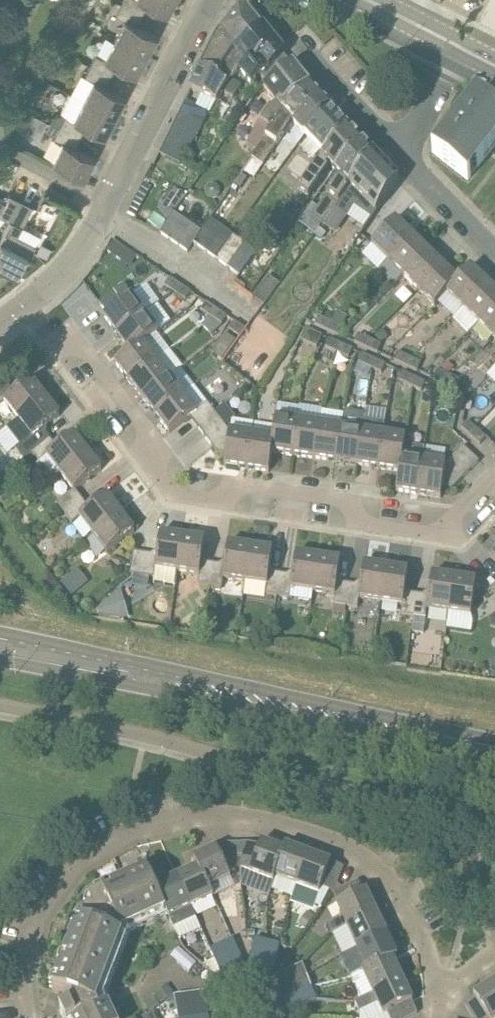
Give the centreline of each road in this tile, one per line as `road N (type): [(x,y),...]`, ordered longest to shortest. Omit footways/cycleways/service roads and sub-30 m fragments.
road 1 (residential): [(25,1017),(21,976),(35,919),(70,869),(124,835),(207,816),(265,824),(359,861),(403,906),(437,982),(446,983)]
road 2 (residential): [(494,474),(427,534),(363,524),(339,499),(248,485),(211,502),(184,499),(159,481),(141,426),(84,350),(53,345),(23,302)]
road 3 (secondary): [(494,748),(0,646)]
road 4 (residential): [(106,202),(210,0)]
road 5 (residential): [(402,154),(294,44)]
road 6 (residential): [(23,302),(73,263),(106,202)]
road 7 (residential): [(494,248),(402,154)]
road 8 (residential): [(402,154),(459,47)]

